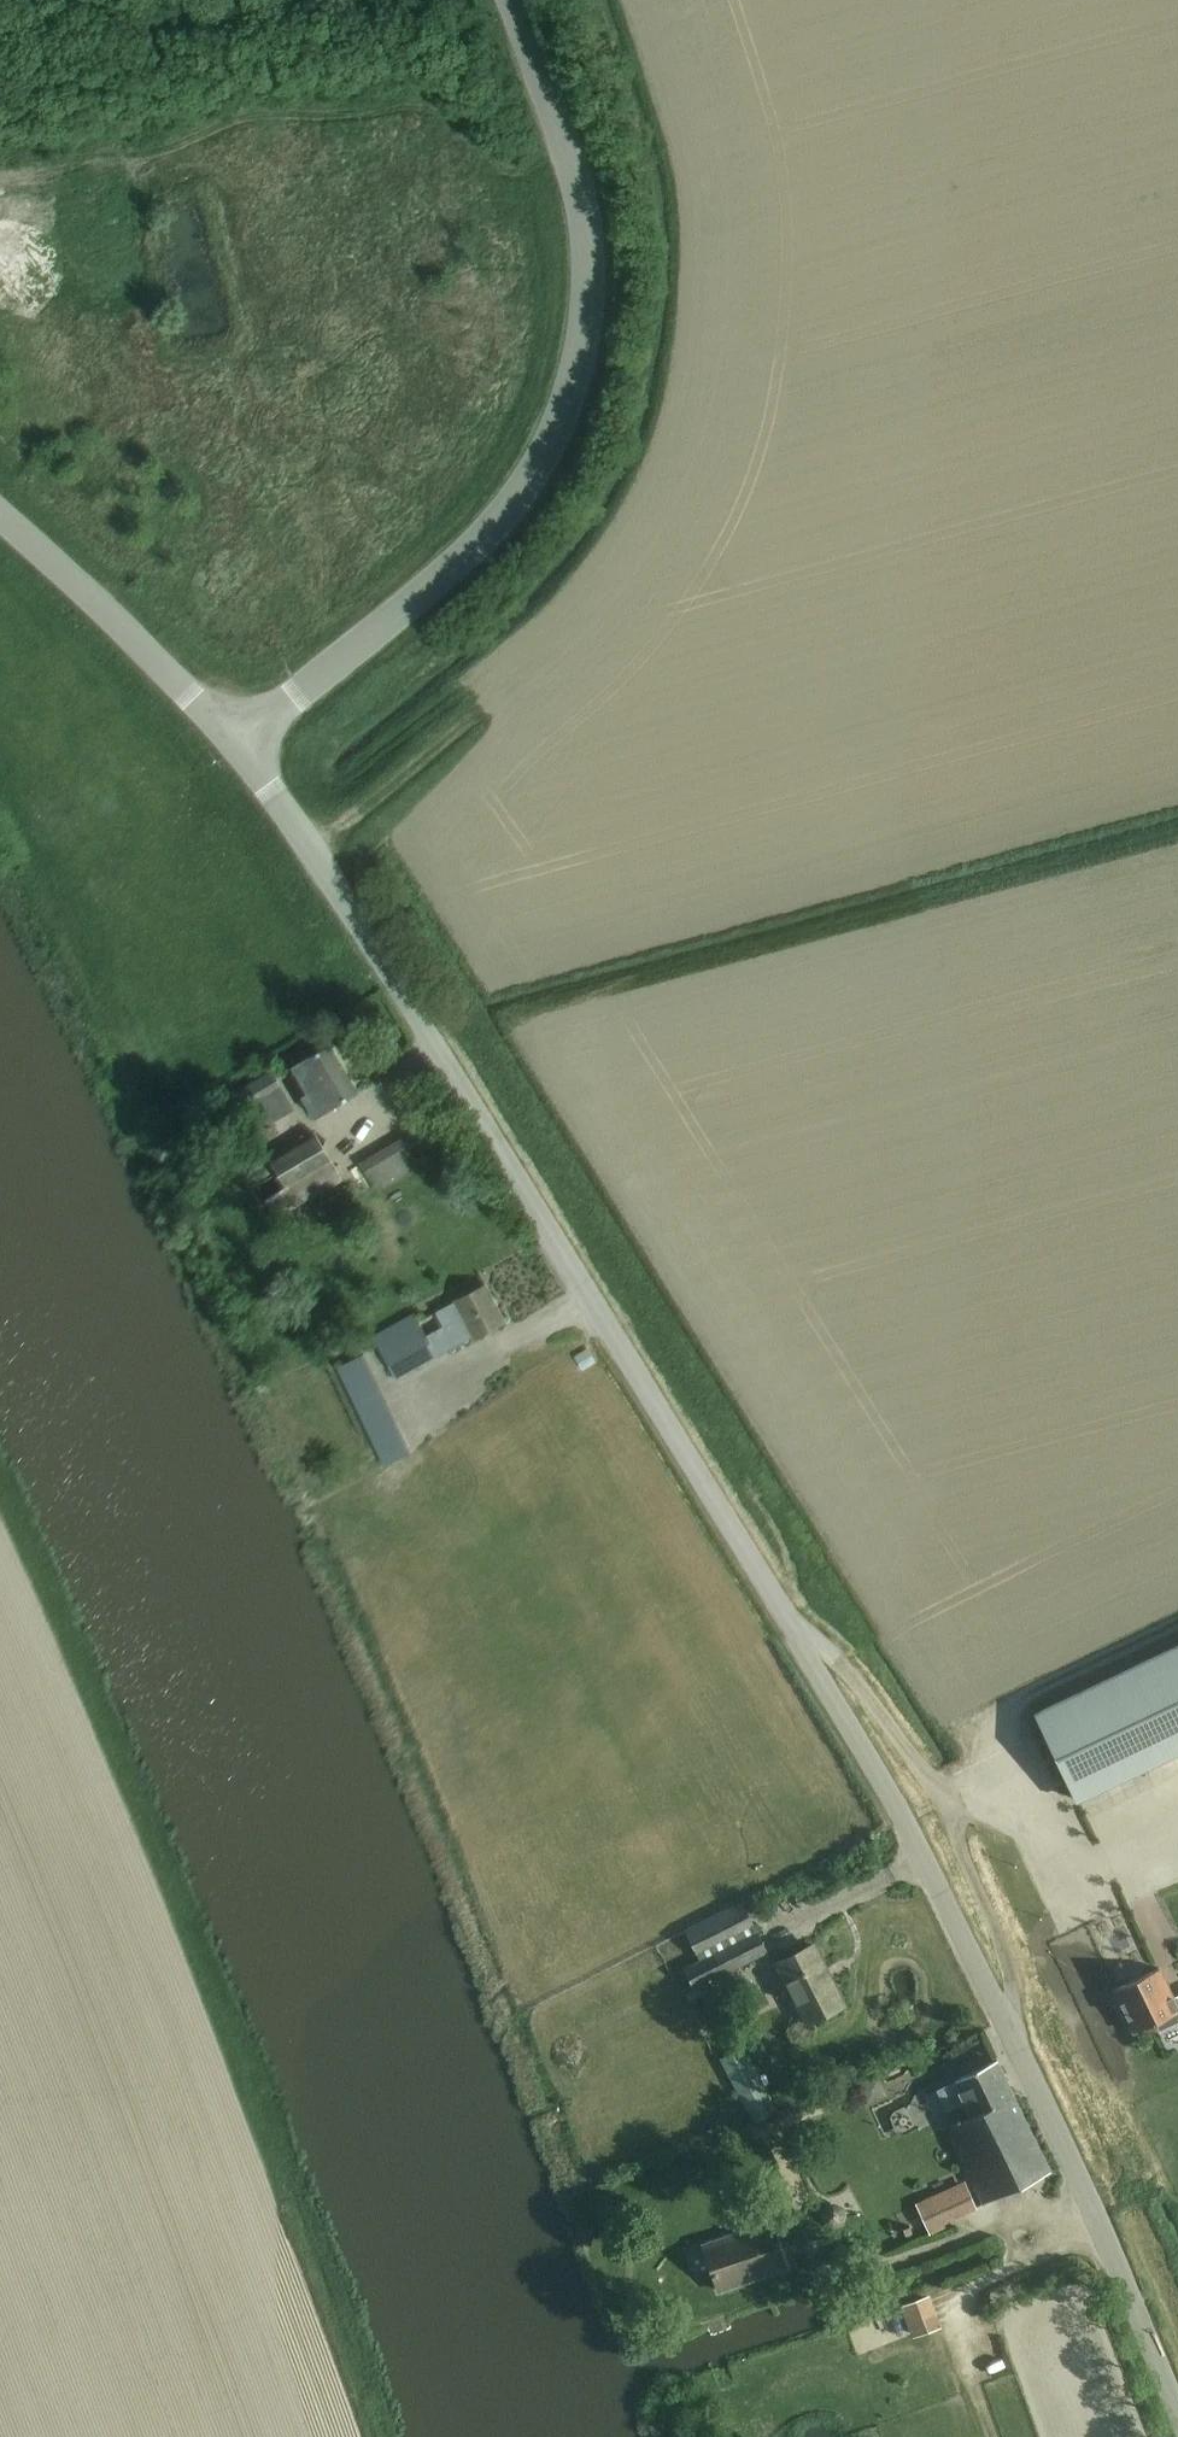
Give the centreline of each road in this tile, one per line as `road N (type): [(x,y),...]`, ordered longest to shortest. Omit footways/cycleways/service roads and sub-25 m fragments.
road 1 (unclassified): [(1177,2412),(1090,2201),(922,1855),(366,939),(233,739)]
road 2 (unclassified): [(233,739),(497,520),(545,451),(565,399),(579,349),(587,238),(507,0)]
road 3 (unclassified): [(233,739),(0,517)]

